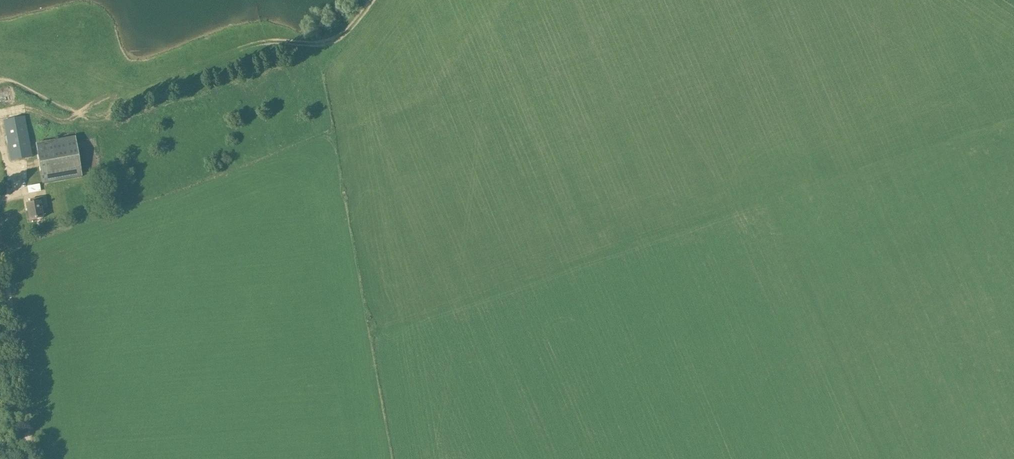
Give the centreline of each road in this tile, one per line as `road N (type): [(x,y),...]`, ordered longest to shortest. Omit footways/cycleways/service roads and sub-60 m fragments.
road 1 (track): [(0,50),(67,51),(107,78),(138,87),(262,43),(329,40),(370,0)]
road 2 (unclassified): [(31,458),(2,252)]

